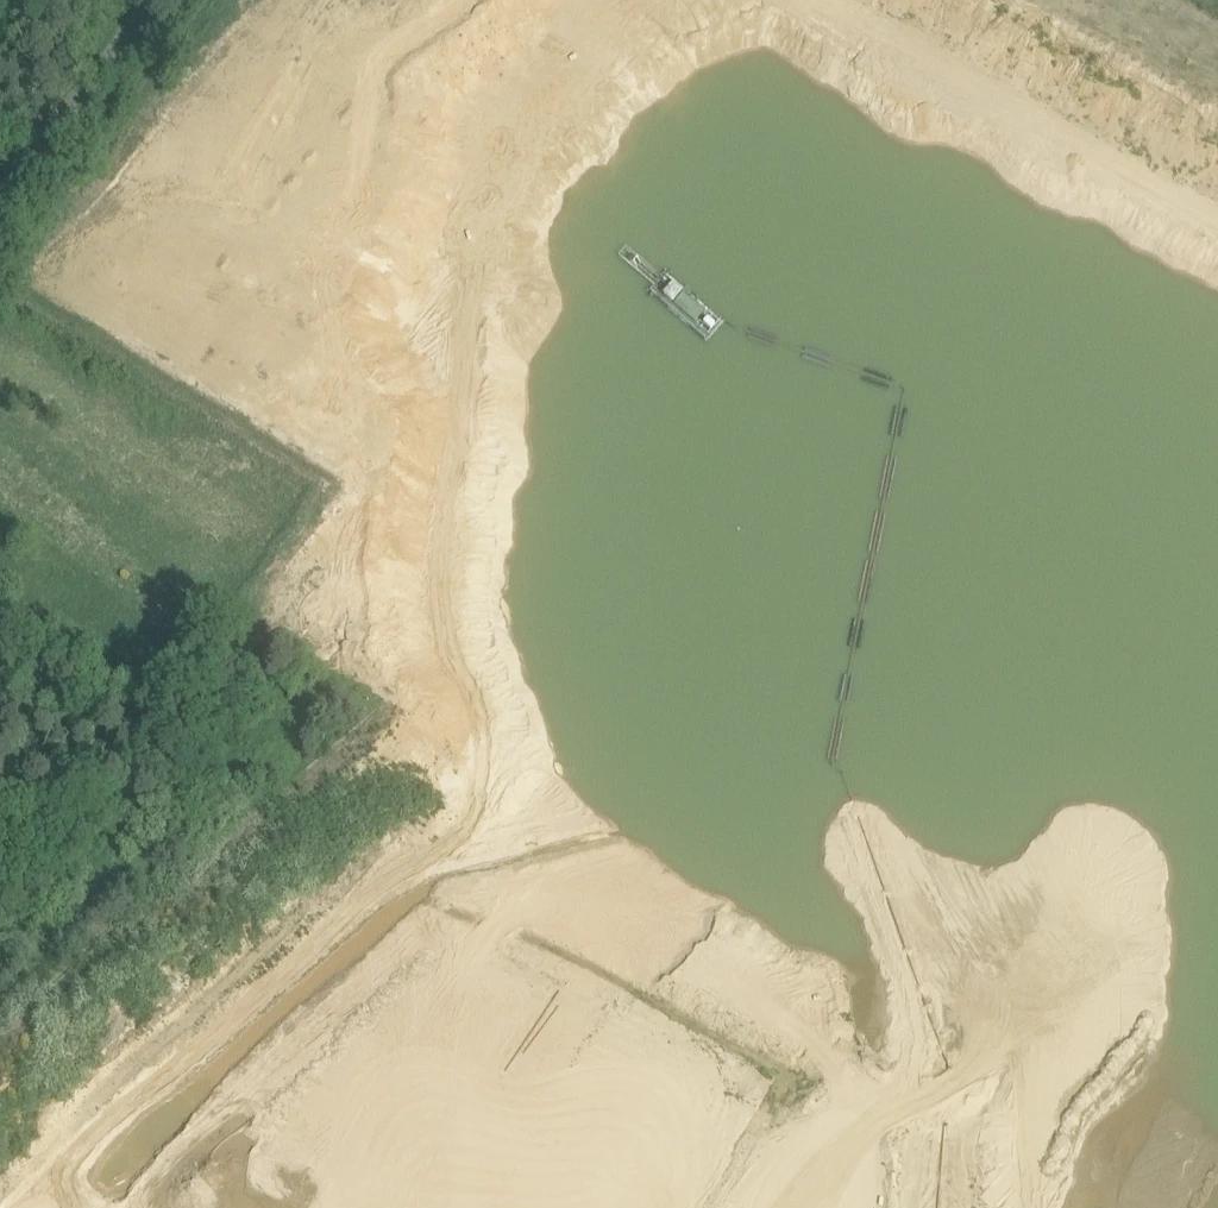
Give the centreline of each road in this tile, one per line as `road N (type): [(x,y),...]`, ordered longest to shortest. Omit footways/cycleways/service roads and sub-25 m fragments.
road 1 (unclassified): [(0,181),(58,135),(162,0)]

